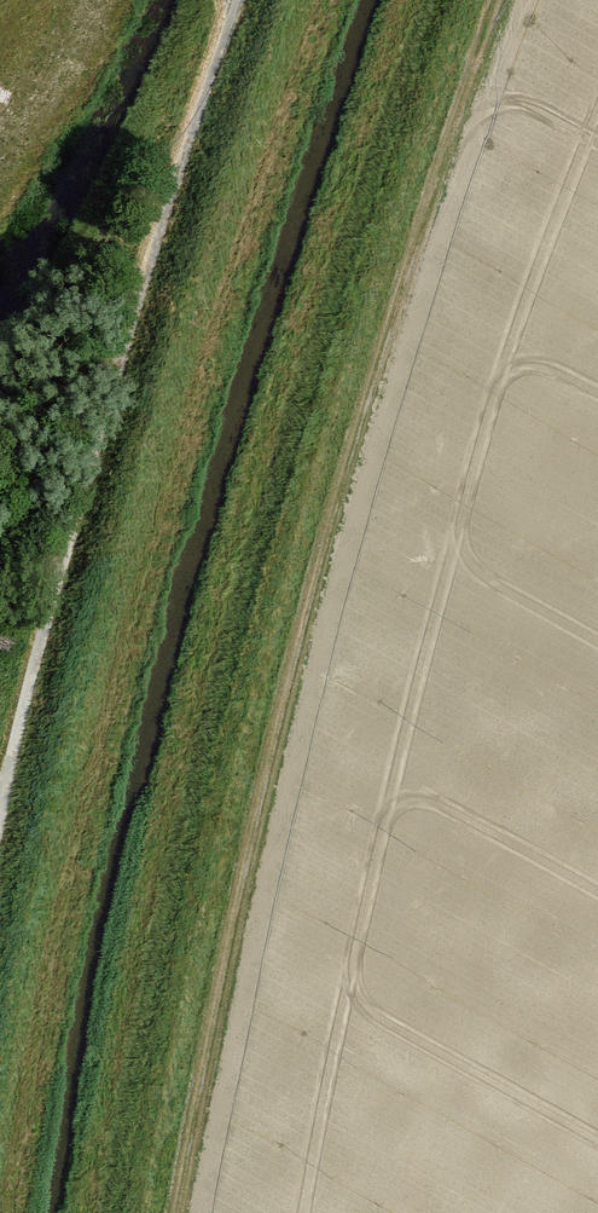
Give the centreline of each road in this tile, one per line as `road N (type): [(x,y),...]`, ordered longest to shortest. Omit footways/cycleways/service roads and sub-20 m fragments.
road 1 (track): [(498,0),(352,443),(219,979),(175,1212)]
road 2 (track): [(0,816),(240,0)]

